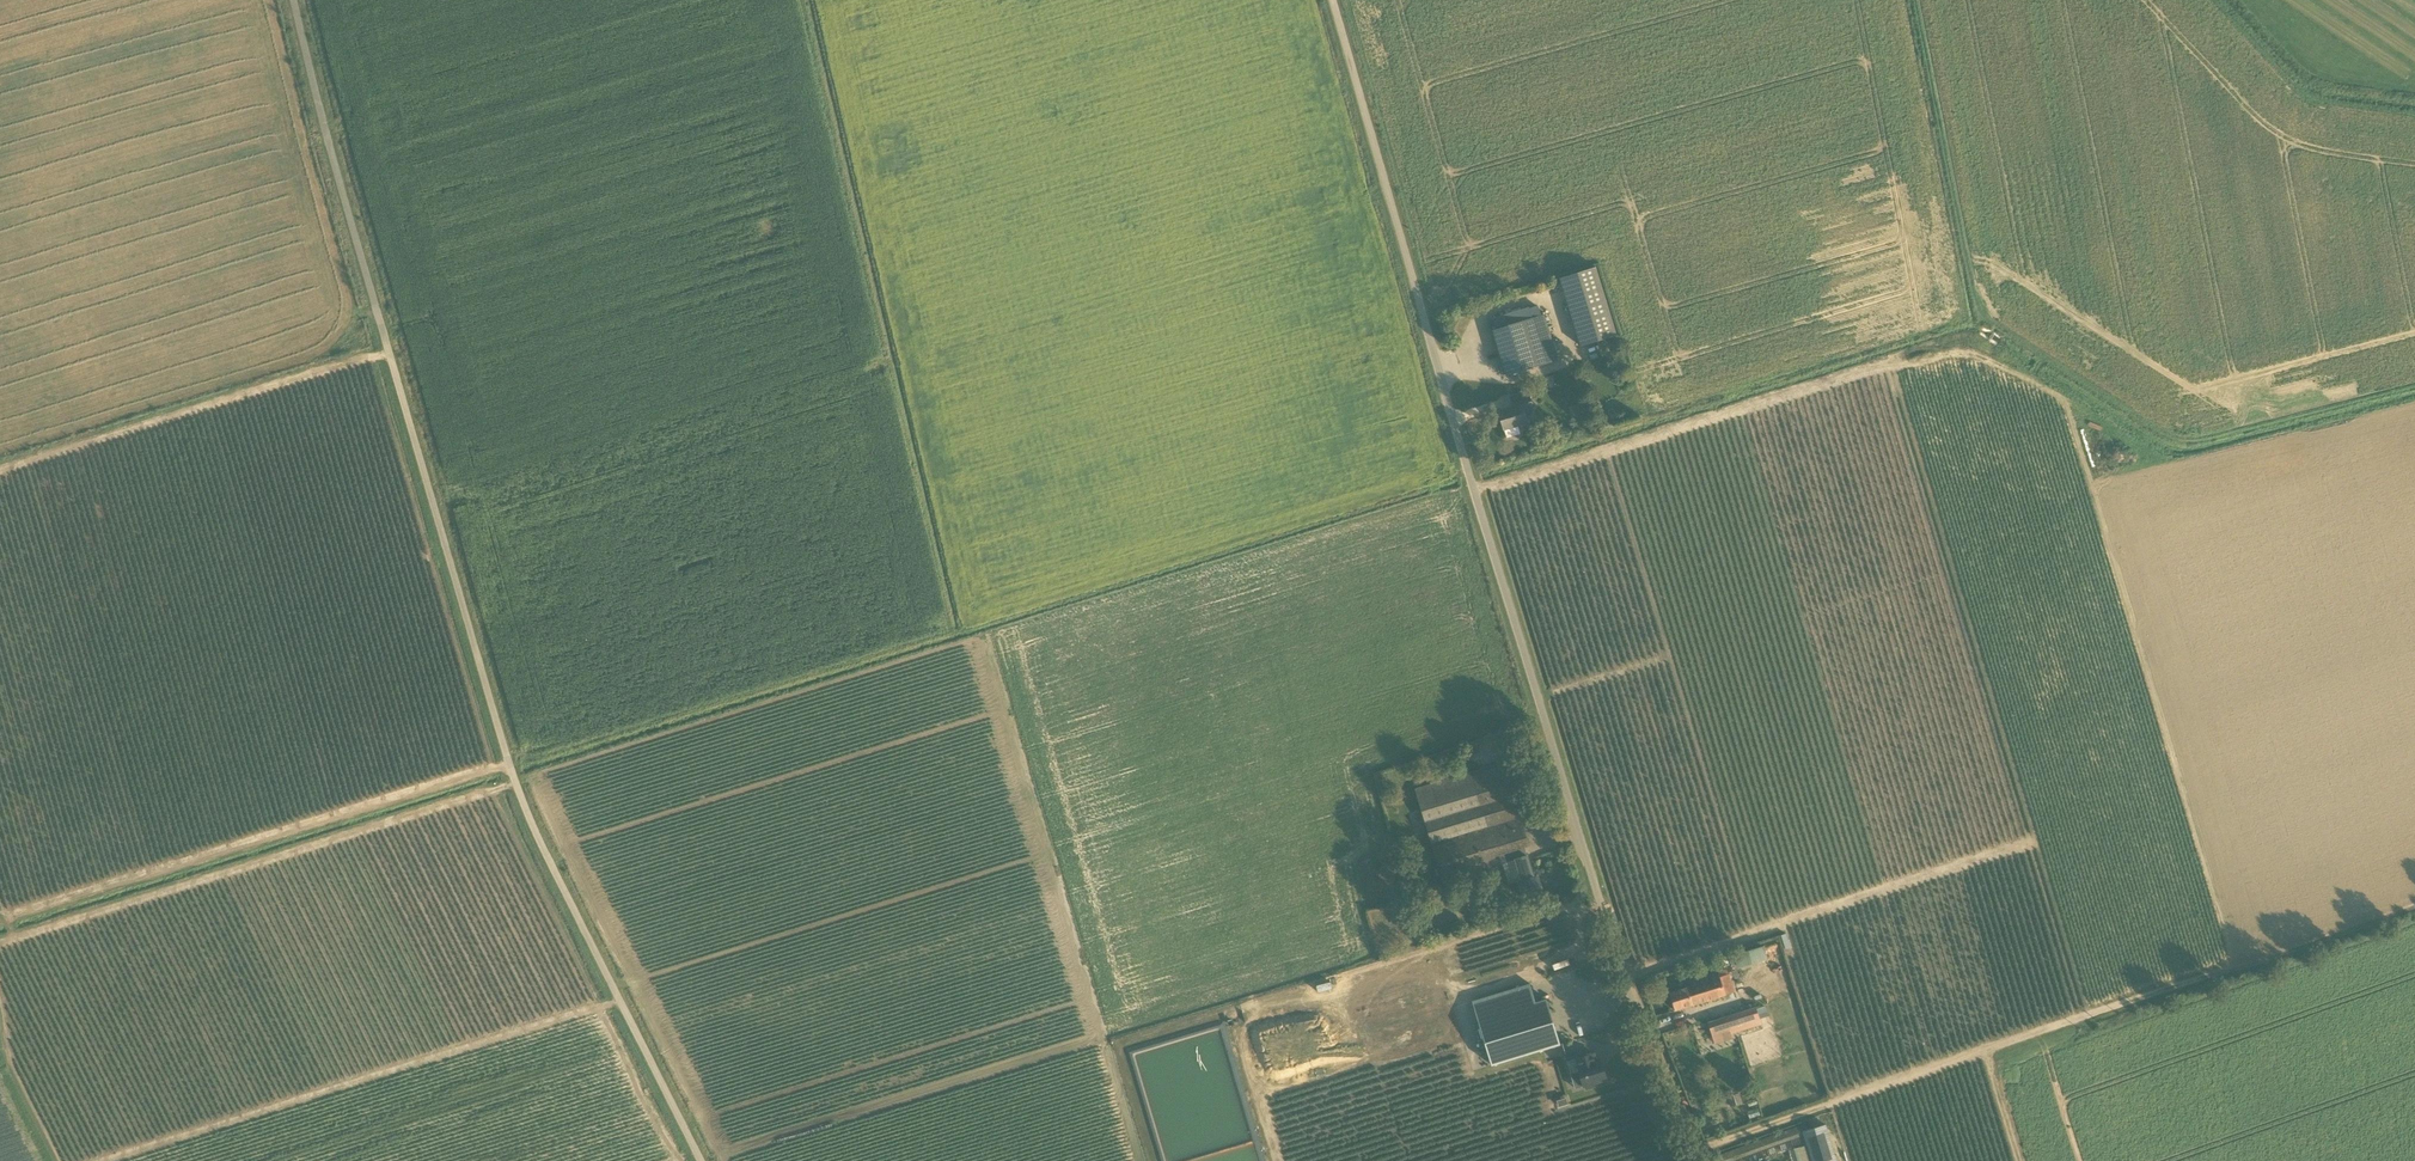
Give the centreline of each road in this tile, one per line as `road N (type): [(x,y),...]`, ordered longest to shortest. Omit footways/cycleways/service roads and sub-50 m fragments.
road 1 (unclassified): [(700,1160),(508,767),(296,0)]
road 2 (unclassified): [(1697,1160),(1624,981),(1437,364)]
road 3 (track): [(2414,906),(1693,1152)]
road 4 (track): [(1437,364),(1332,0)]

